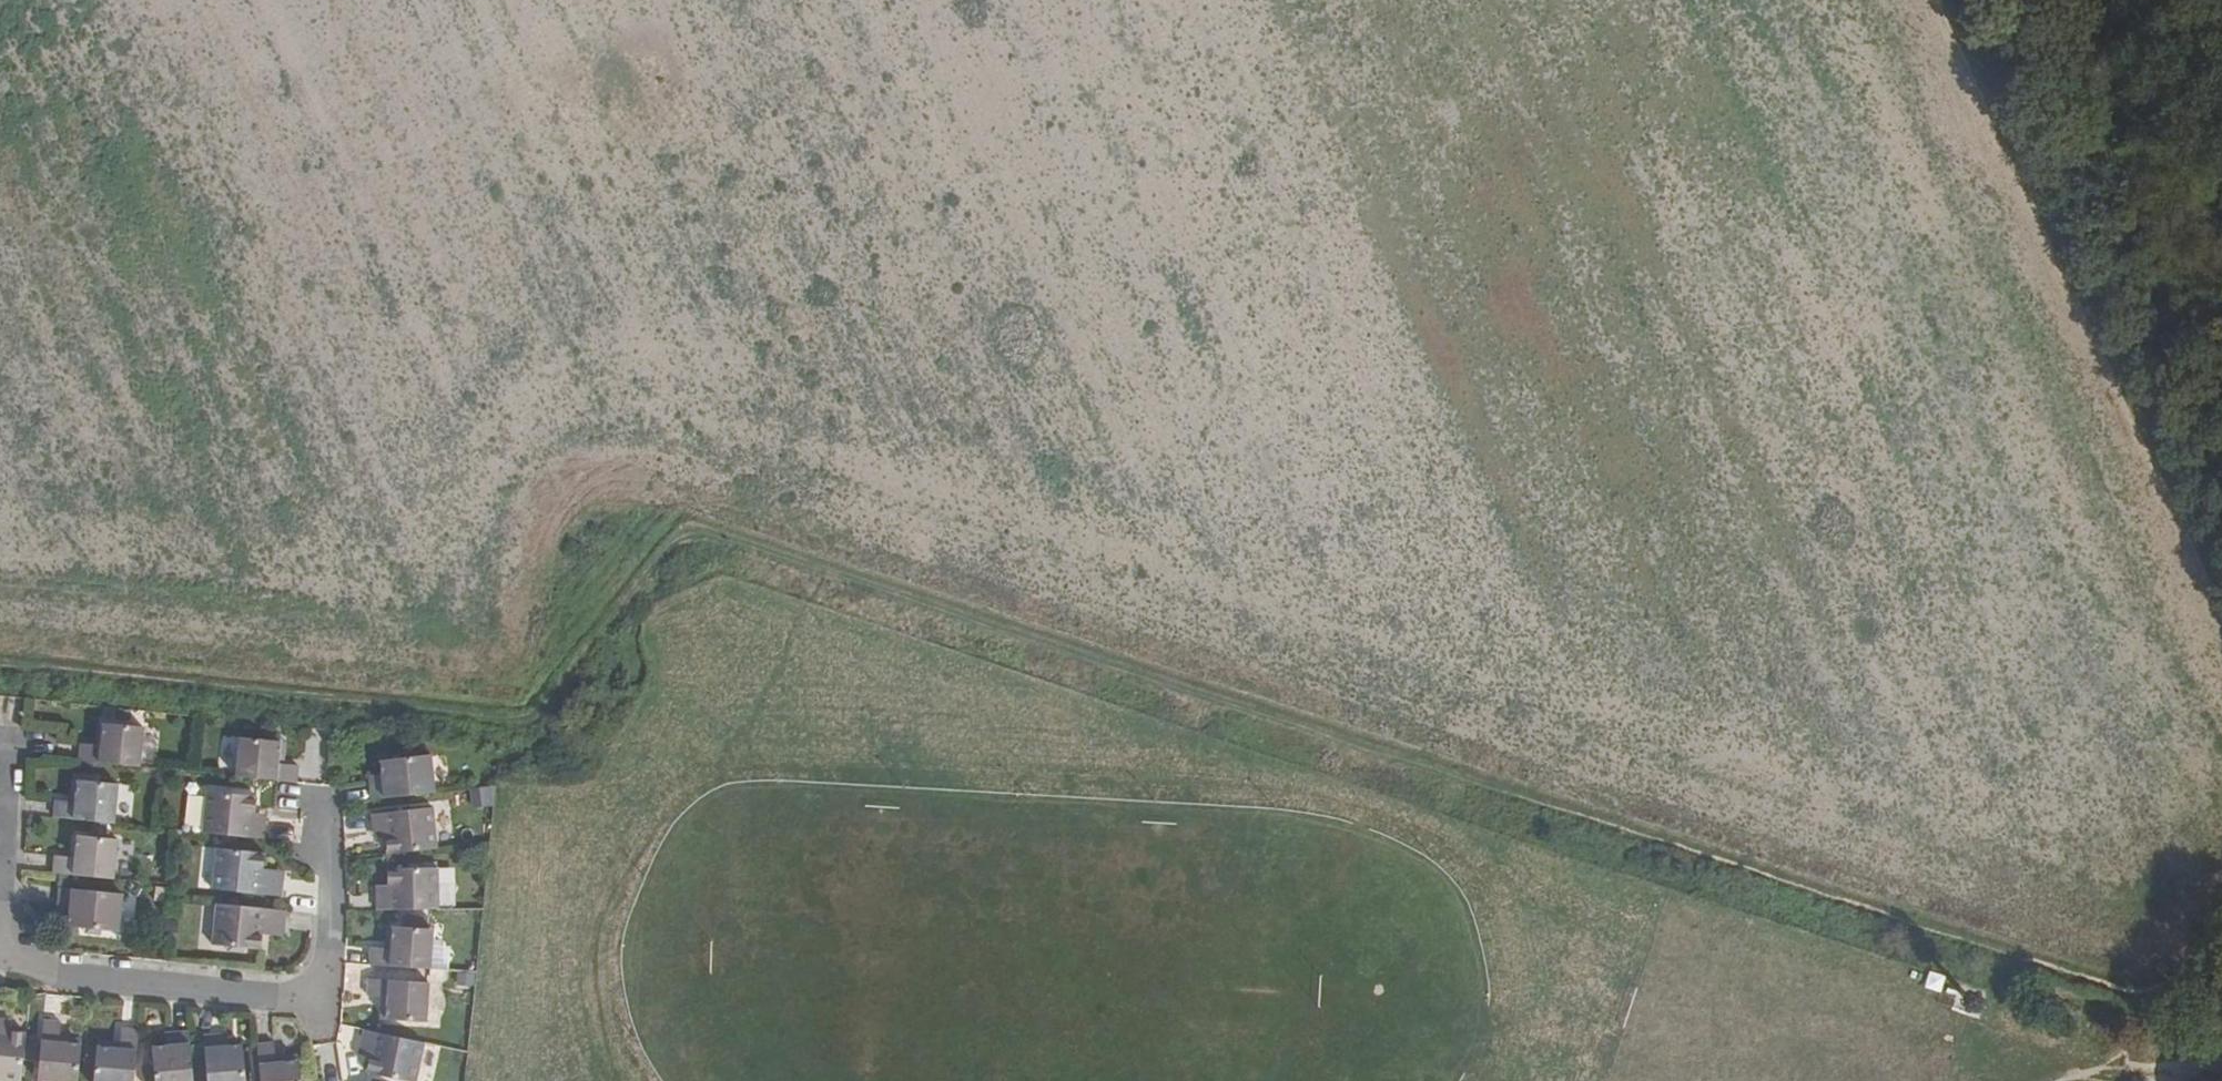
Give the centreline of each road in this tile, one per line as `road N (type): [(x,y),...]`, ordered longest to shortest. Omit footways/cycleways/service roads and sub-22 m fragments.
road 1 (track): [(622,1080),(596,1034),(584,954),(614,875),(665,805),(747,767),(795,765),(1276,794),(1383,814),(1454,855),(1494,917),(1506,981),(1481,1080)]
road 2 (residential): [(0,966),(325,1002),(325,805)]
road 3 (residential): [(0,928),(9,746)]

